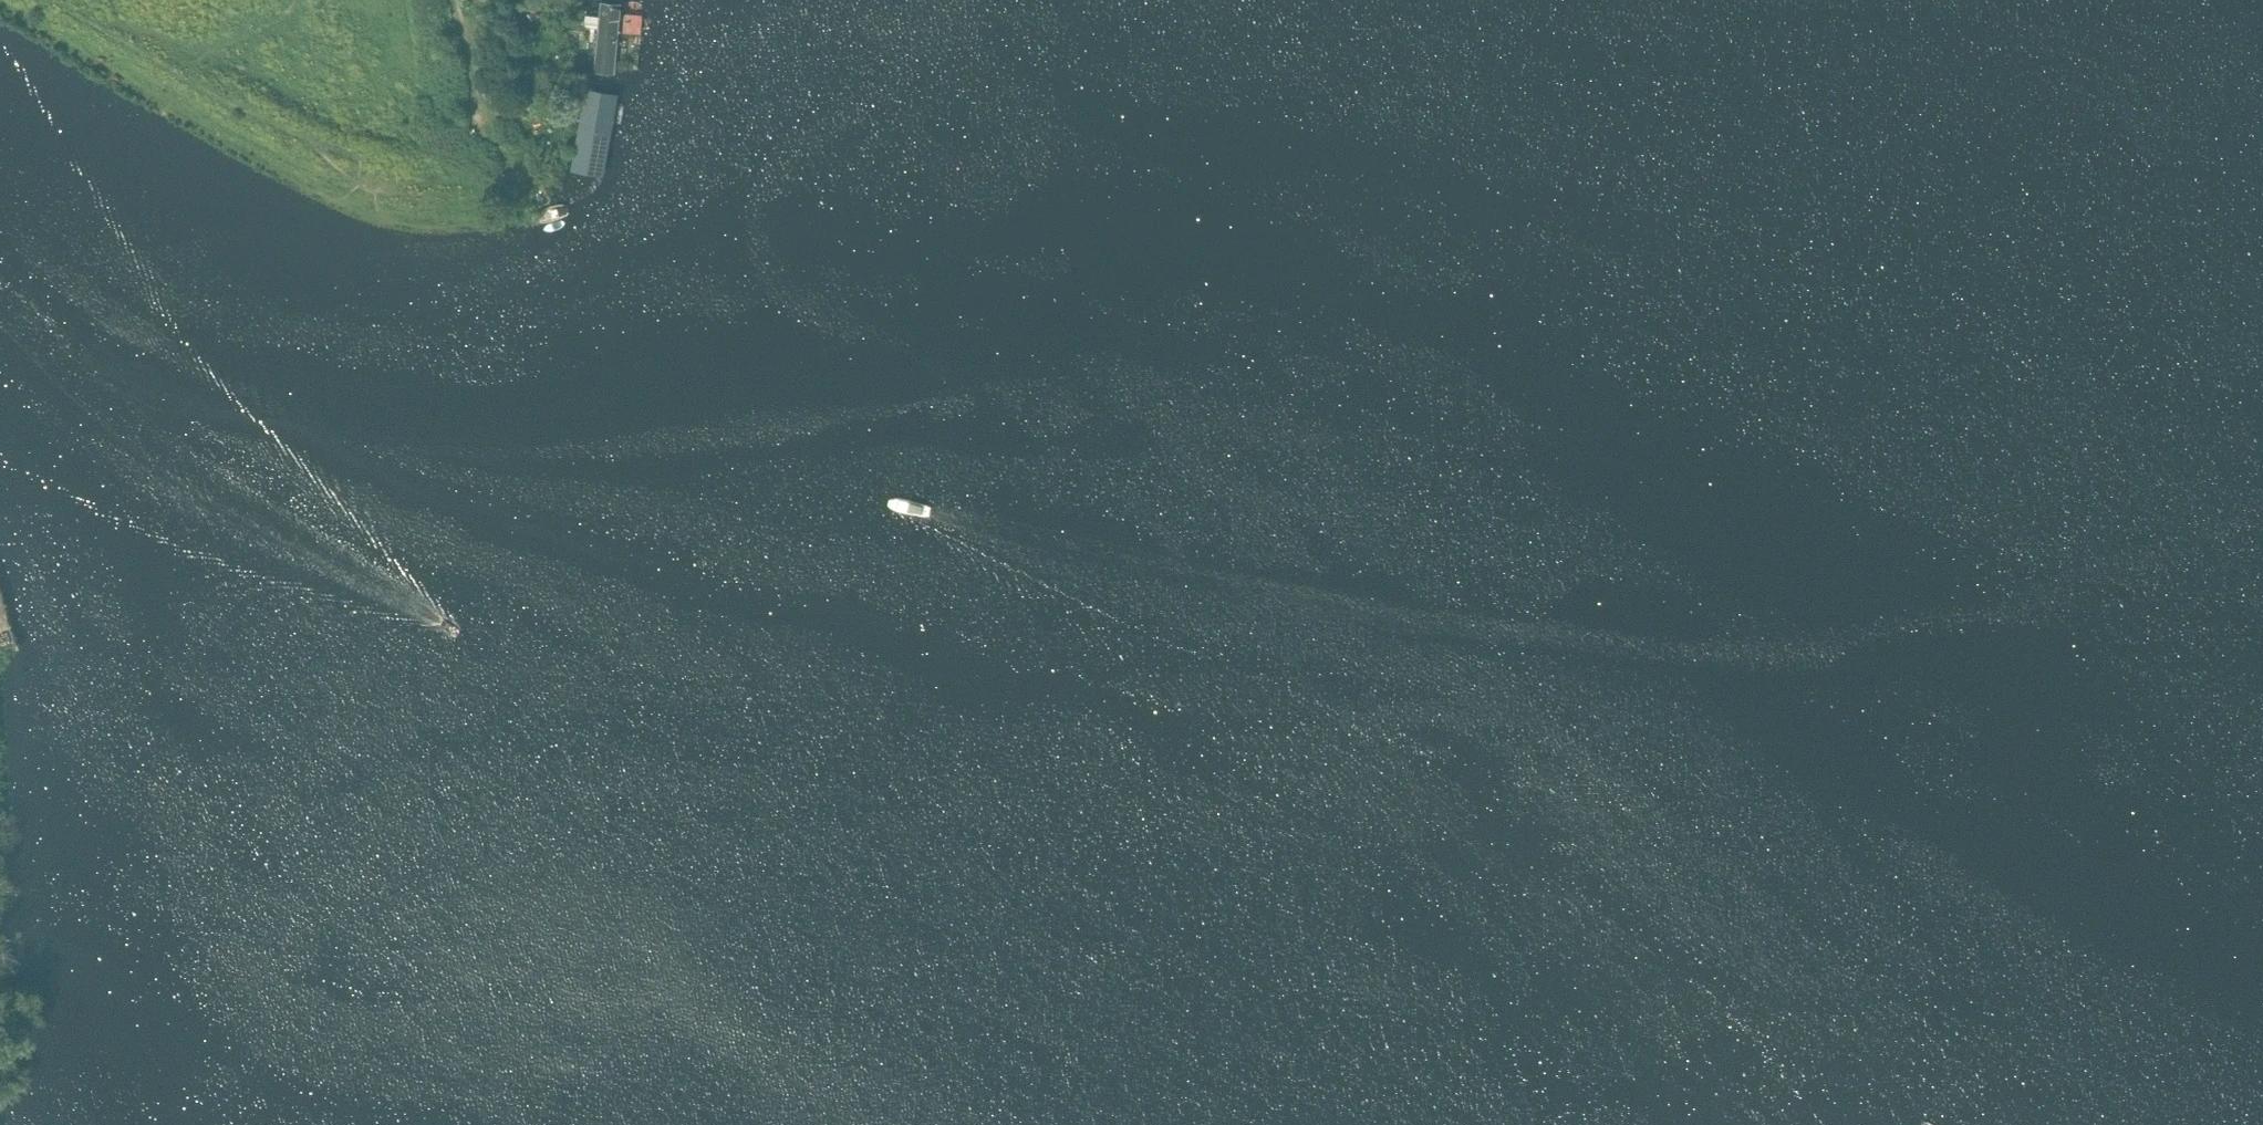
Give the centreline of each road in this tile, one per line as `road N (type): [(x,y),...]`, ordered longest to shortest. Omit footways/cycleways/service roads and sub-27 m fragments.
road 1 (track): [(523,169),(488,142),(451,0)]

